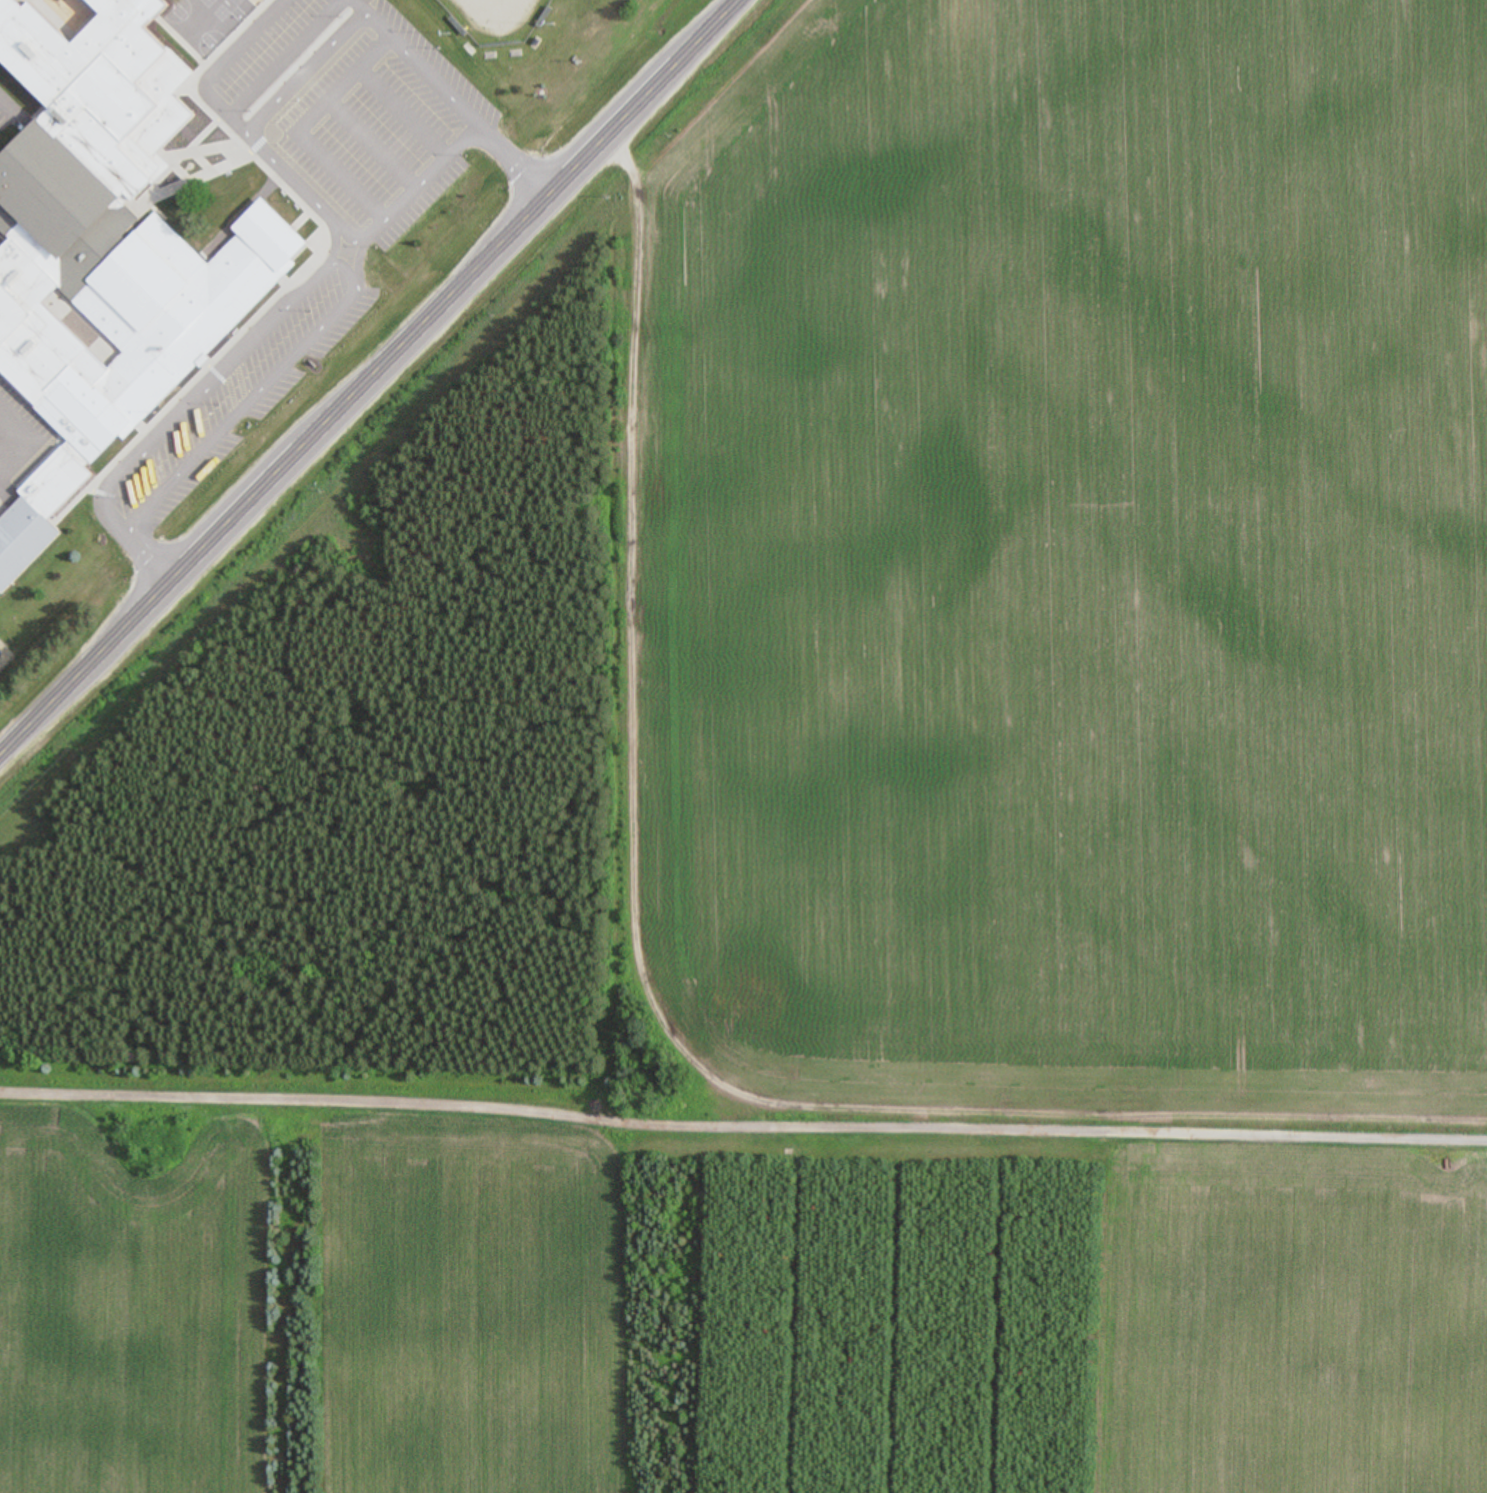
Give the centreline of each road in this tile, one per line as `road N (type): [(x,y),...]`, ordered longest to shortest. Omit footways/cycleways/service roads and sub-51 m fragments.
road 1 (primary): [(0,752),(741,0)]
road 2 (residential): [(0,1433),(202,1440)]

